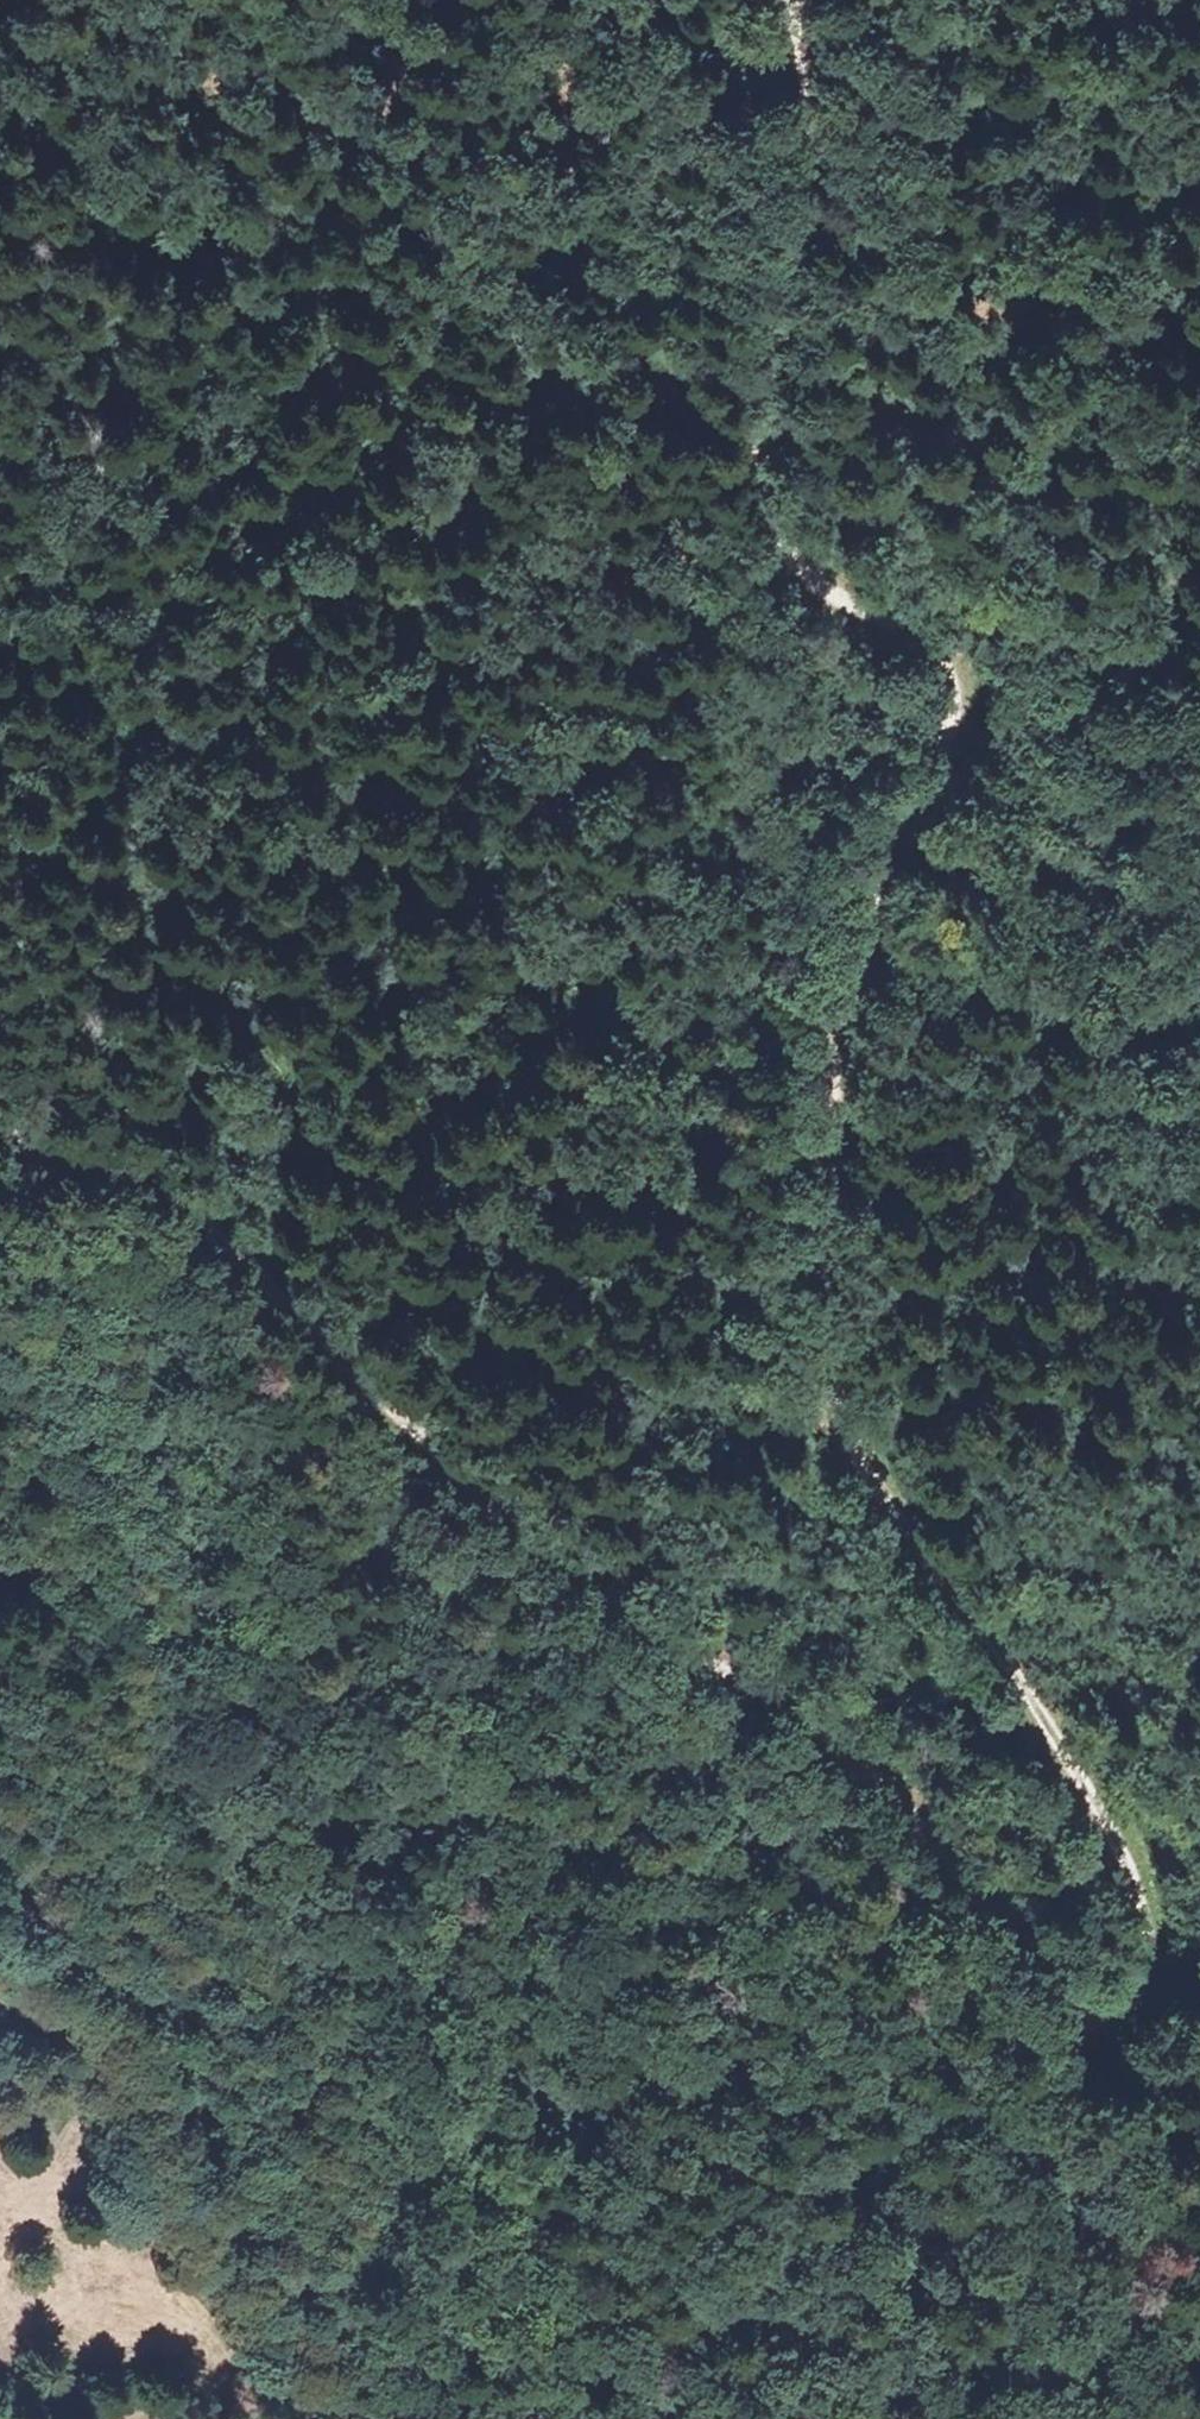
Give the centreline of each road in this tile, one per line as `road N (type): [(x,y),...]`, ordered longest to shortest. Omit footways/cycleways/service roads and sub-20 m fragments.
road 1 (track): [(787,0),(805,179),(771,286),(745,472),(769,536),(814,591),(902,627),(950,666),(955,712),(852,959),(809,1255),(812,1327),(833,1402),(878,1492),(1090,1799),(1144,1940),(1143,1985),(1108,2018),(1068,2021),(1017,1975),(876,1800),(779,1701),(609,1563),(472,1479),(210,1221),(164,1192),(0,1129)]
road 2 (track): [(427,2418),(298,2285),(245,2215),(145,2017),(0,1886)]

